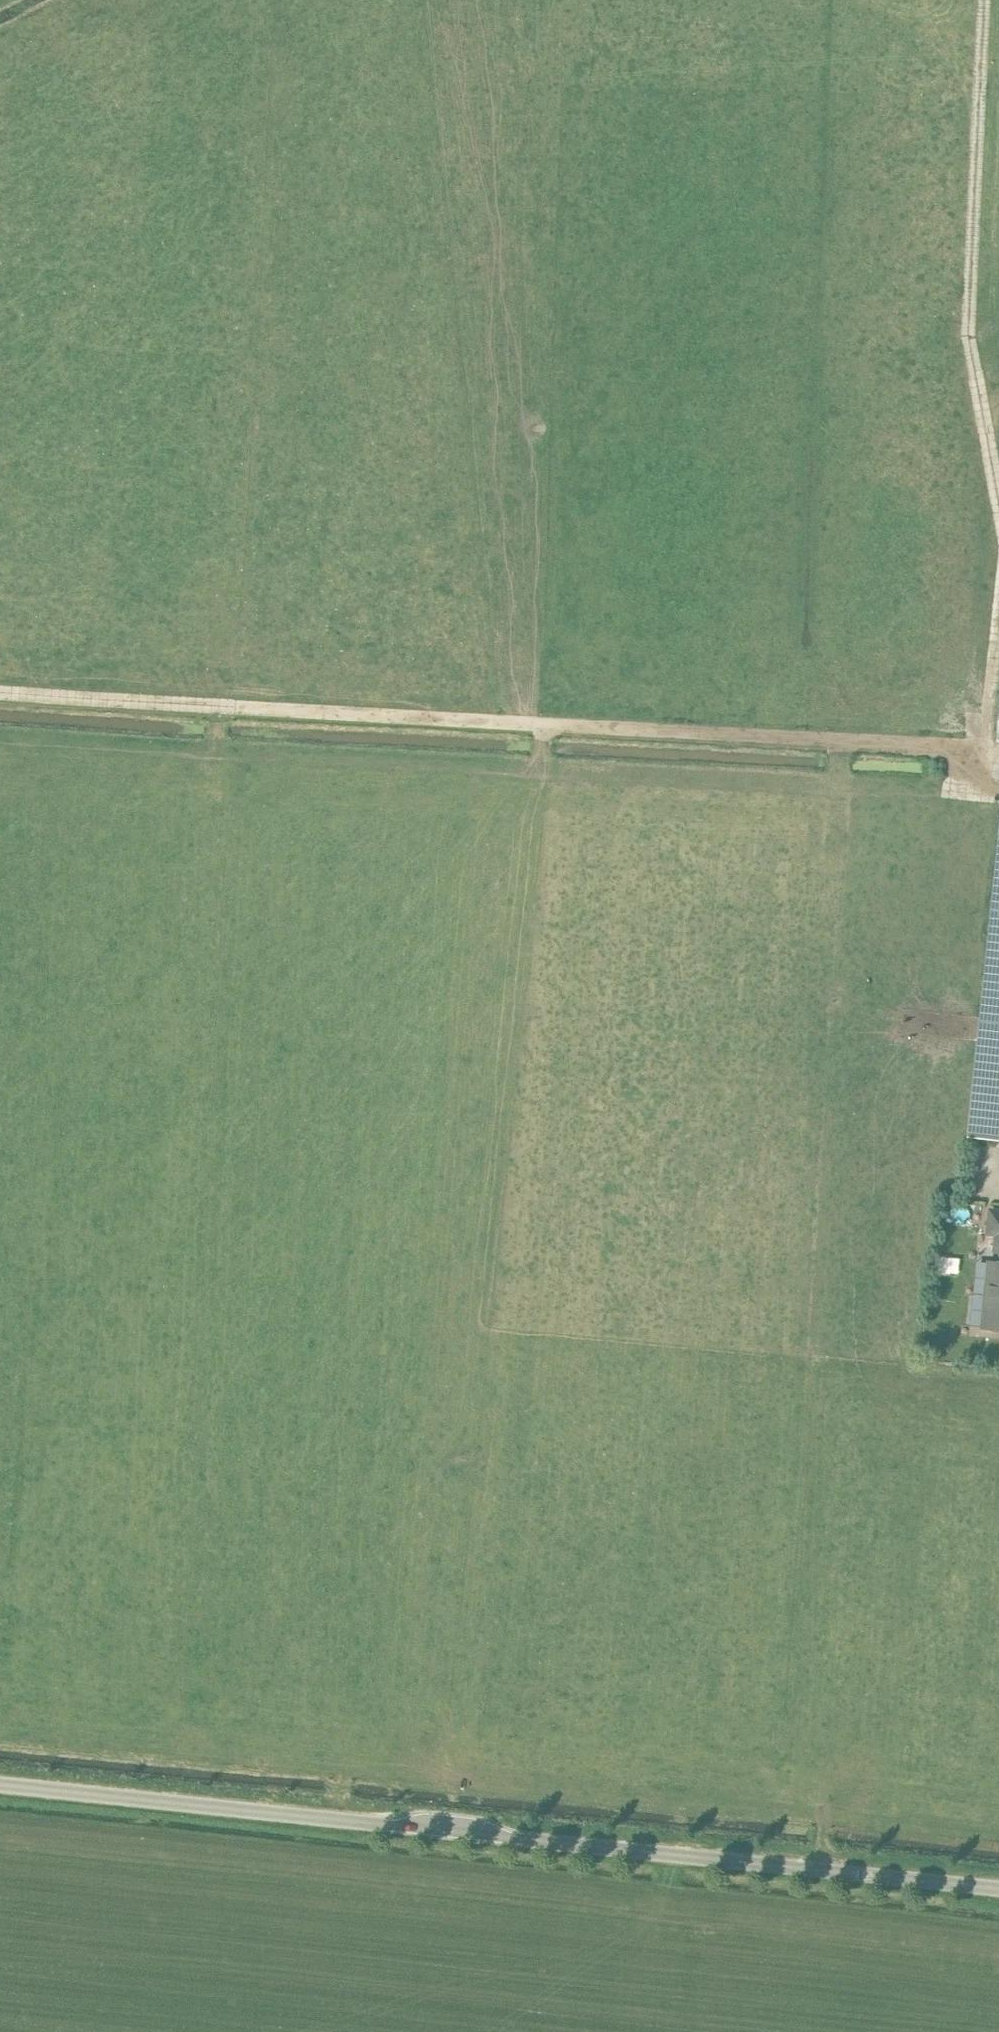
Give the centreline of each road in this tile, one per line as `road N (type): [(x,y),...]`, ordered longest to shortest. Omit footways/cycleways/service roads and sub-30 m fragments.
road 1 (track): [(998,640),(990,749),(0,691)]
road 2 (unclassified): [(998,1893),(0,1784)]
road 3 (track): [(983,0),(966,336),(998,512)]

